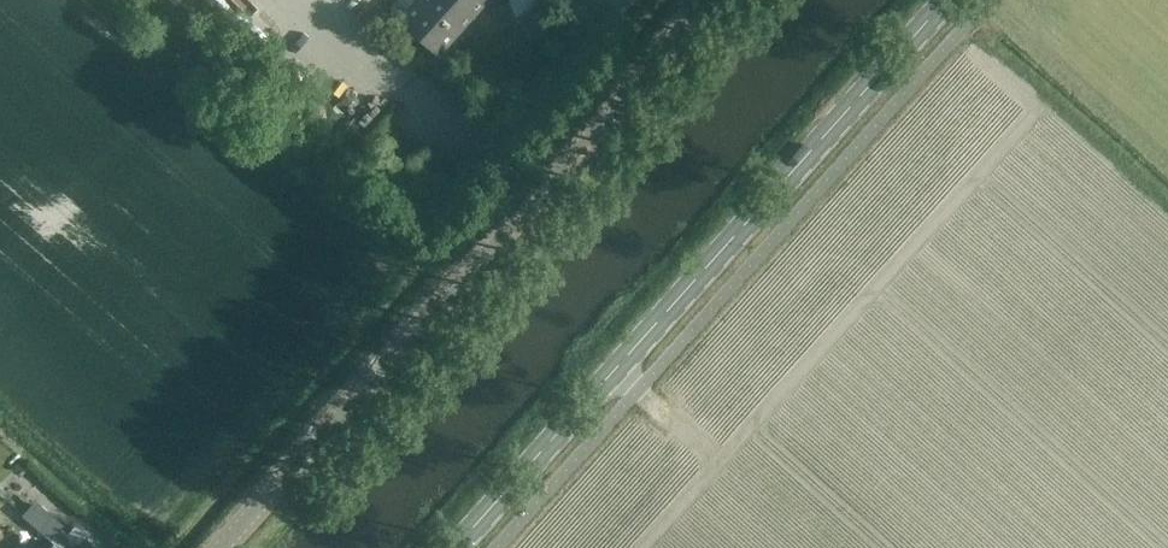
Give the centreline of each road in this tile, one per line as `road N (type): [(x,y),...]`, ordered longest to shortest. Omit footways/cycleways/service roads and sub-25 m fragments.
road 1 (secondary): [(460,547),(951,0)]
road 2 (tertiary): [(229,547),(720,0)]

